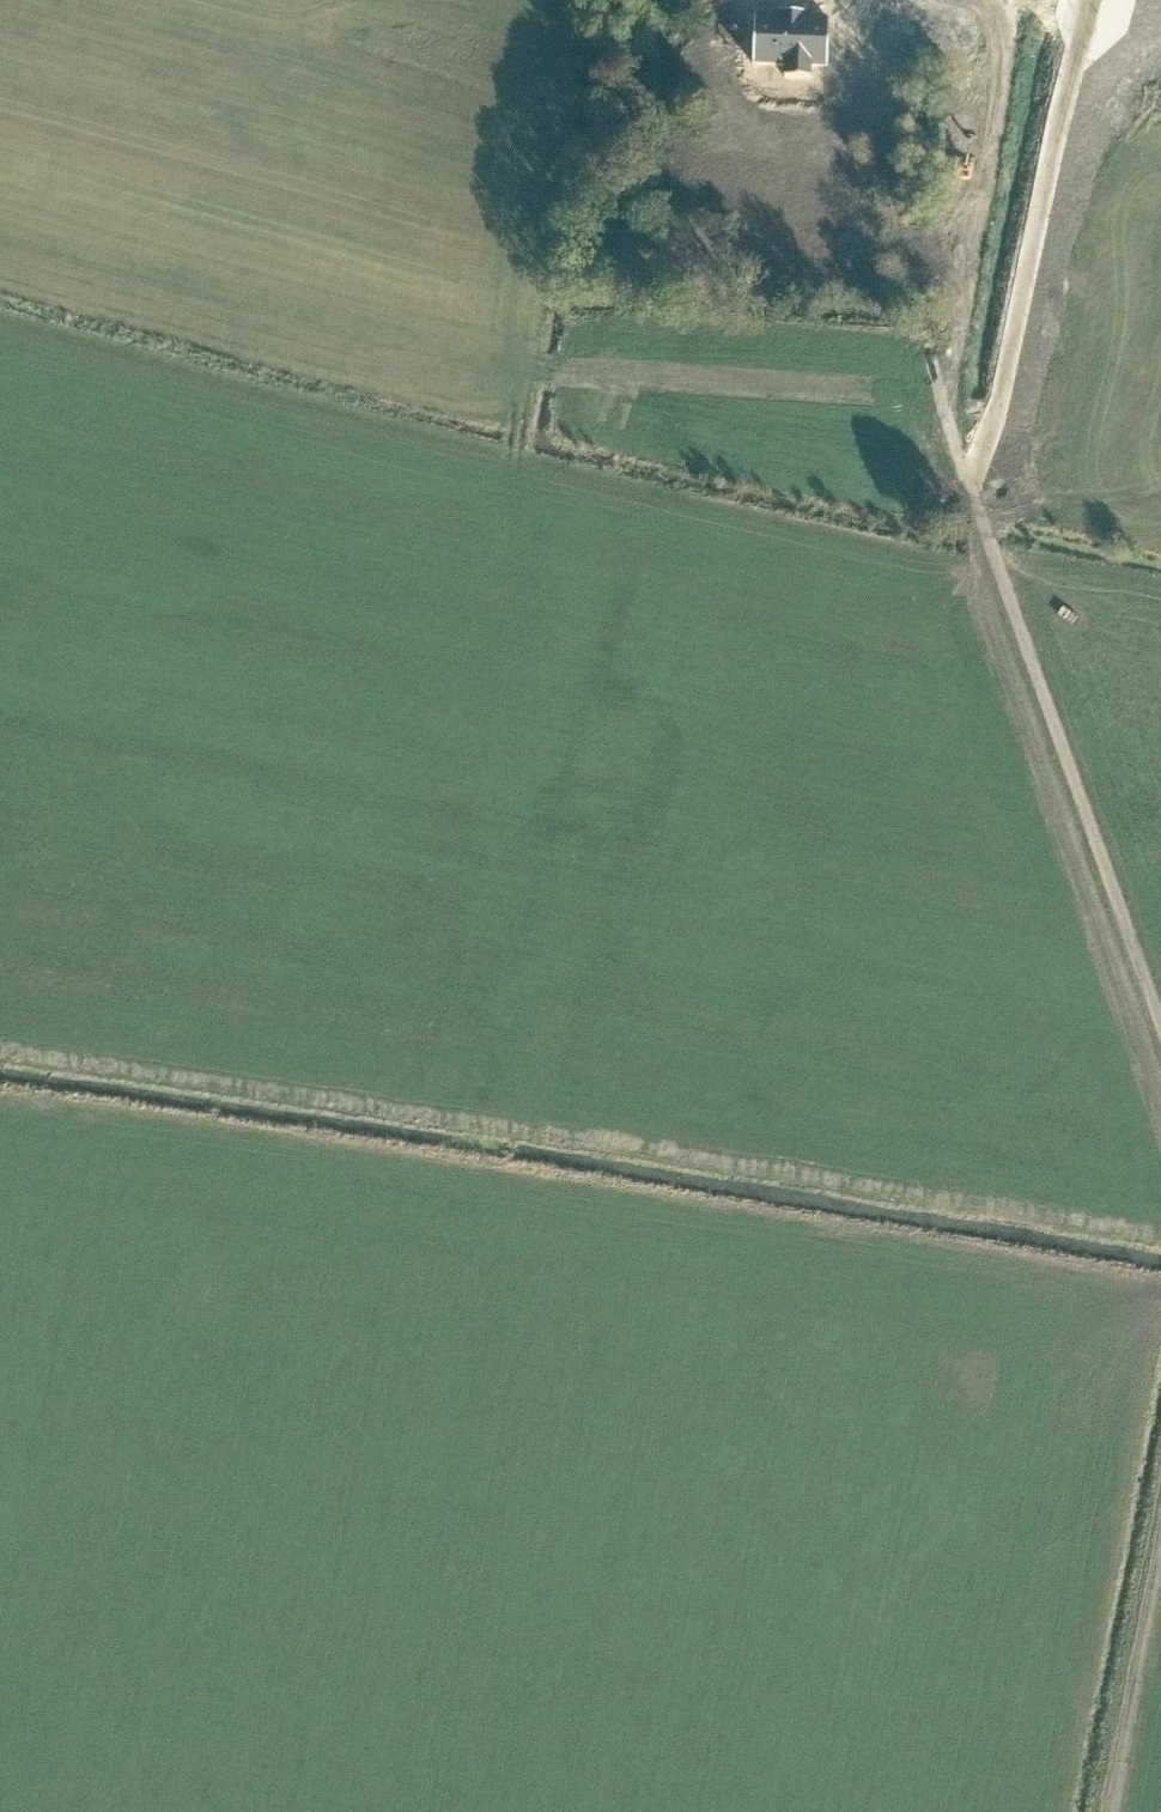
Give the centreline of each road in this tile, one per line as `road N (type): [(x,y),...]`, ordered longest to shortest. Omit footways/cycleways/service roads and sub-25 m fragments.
road 1 (unclassified): [(1160,1023),(945,408),(1019,0)]
road 2 (unclassified): [(1119,1811),(1160,1600)]

